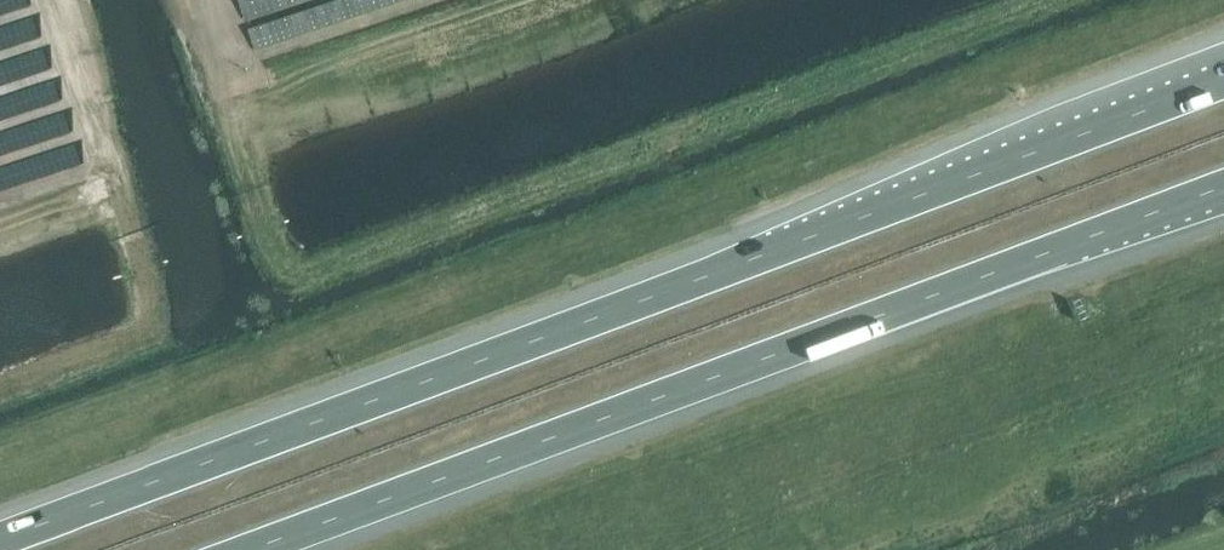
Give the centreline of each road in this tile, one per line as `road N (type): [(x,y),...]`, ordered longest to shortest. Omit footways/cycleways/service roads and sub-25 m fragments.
road 1 (motorway): [(1223,81),(0,539)]
road 2 (motorway): [(250,549),(1223,187)]

